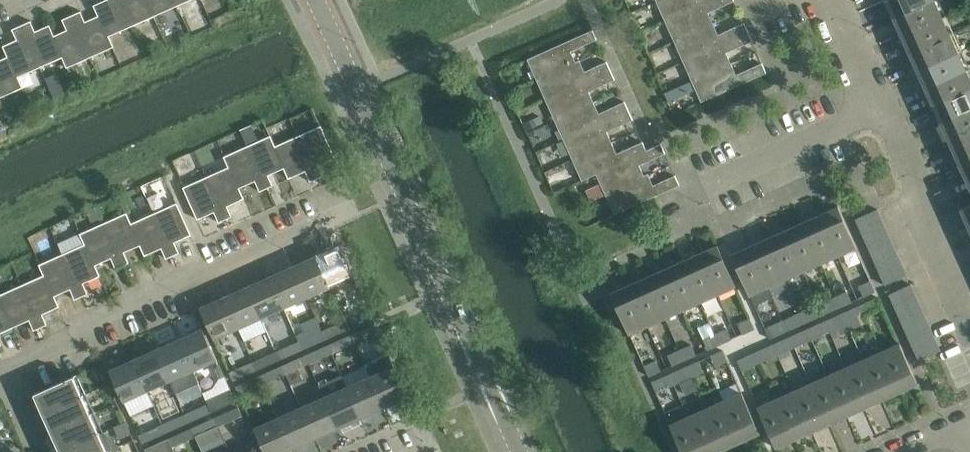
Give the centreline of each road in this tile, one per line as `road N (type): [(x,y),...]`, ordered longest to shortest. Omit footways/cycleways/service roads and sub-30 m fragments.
road 1 (unclassified): [(520,451),(317,0)]
road 2 (residential): [(0,385),(358,210)]
road 3 (residential): [(969,357),(864,113)]
road 4 (residential): [(698,192),(864,113)]
road 5 (residential): [(864,113),(814,0)]

